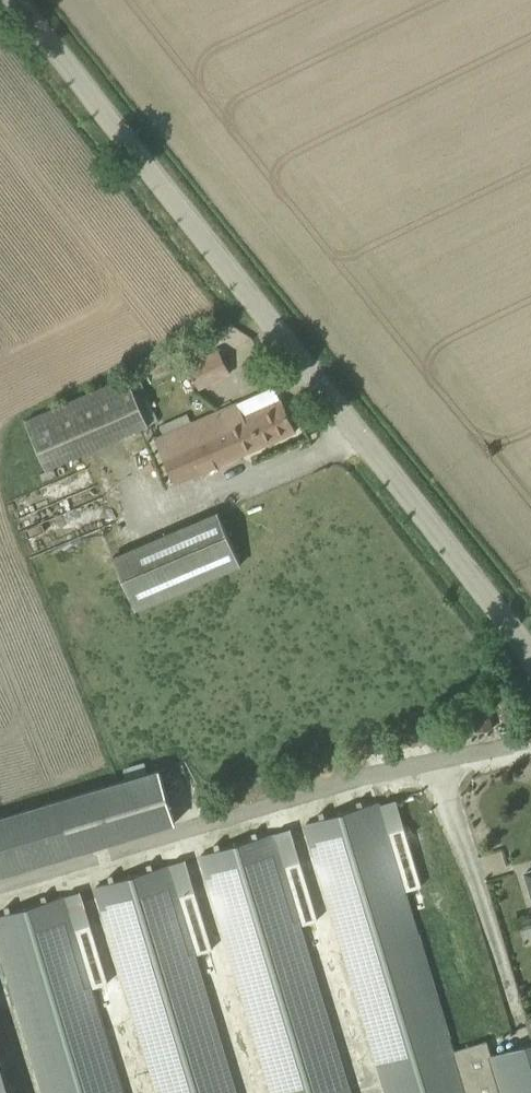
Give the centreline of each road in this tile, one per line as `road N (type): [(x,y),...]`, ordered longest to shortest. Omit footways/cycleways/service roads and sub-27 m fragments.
road 1 (unclassified): [(530,664),(9,0)]

